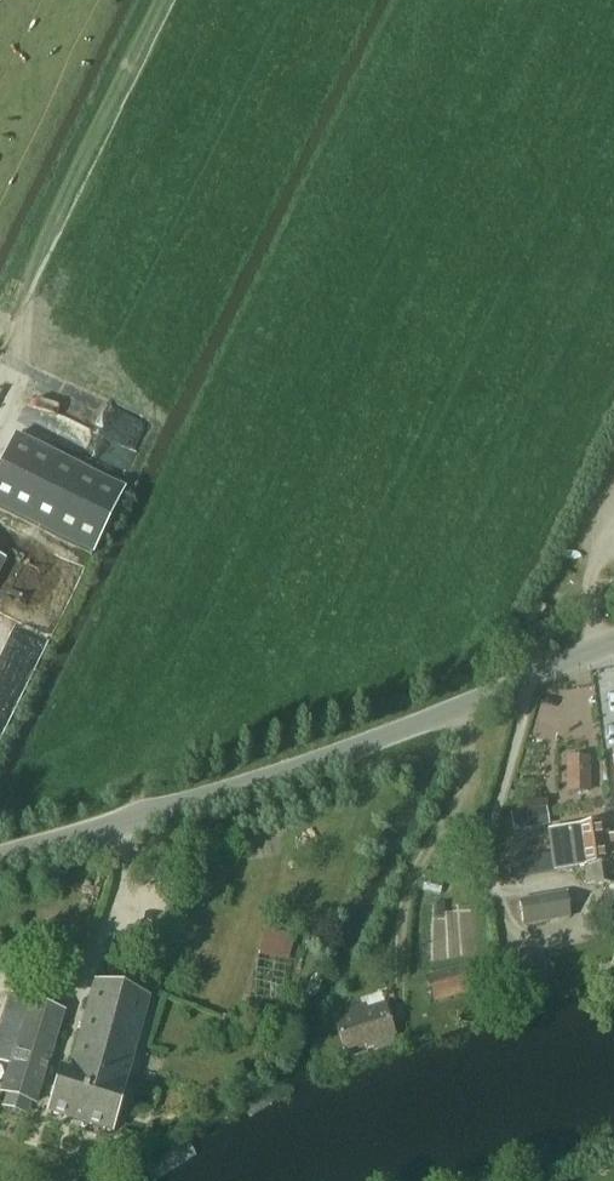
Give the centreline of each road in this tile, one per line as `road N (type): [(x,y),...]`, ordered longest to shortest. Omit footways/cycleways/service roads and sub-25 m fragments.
road 1 (unclassified): [(0,857),(361,747),(613,641)]
road 2 (track): [(0,366),(175,0)]

